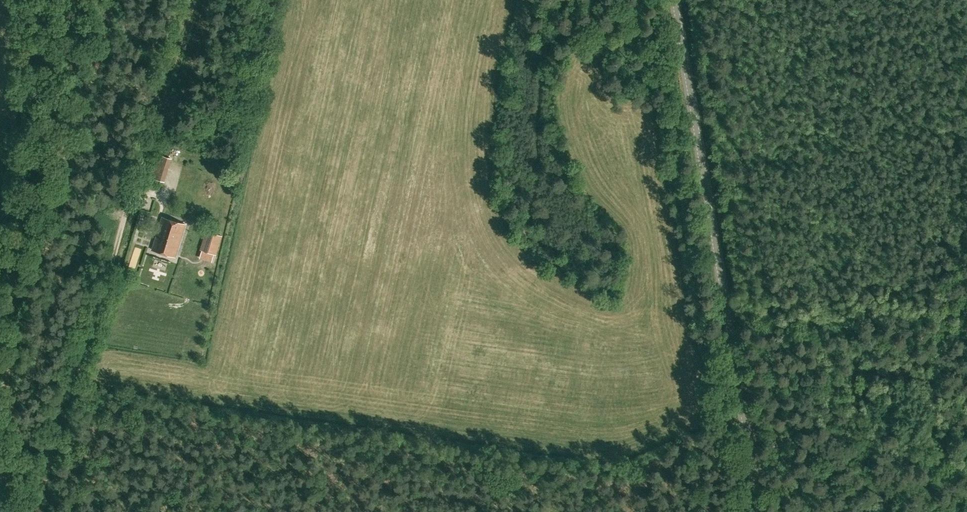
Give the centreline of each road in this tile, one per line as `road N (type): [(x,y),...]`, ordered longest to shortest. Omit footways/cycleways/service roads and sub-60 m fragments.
road 1 (track): [(197,0),(37,511)]
road 2 (tertiary): [(760,511),(675,0)]

